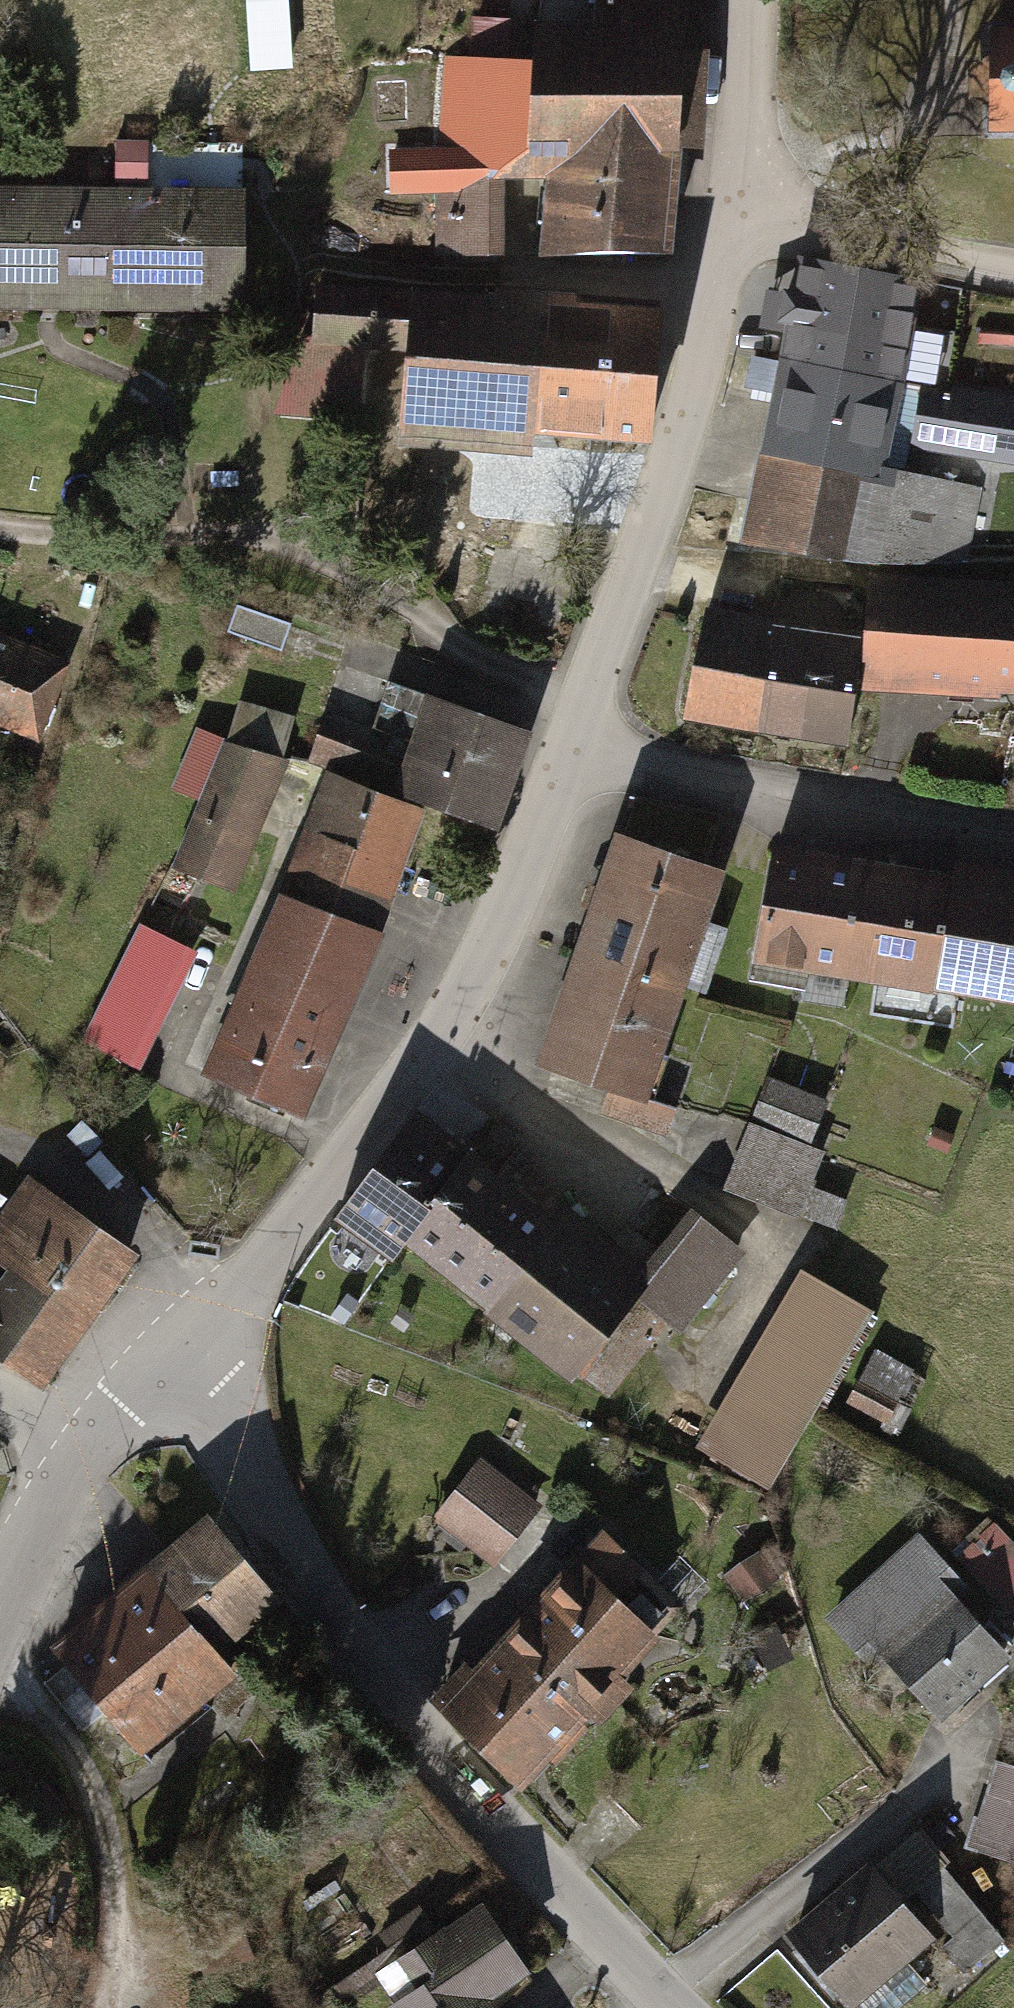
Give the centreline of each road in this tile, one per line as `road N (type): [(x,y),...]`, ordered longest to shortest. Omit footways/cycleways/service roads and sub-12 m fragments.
road 1 (residential): [(186,1355),(424,1055),(494,939),(674,458),(730,248)]
road 2 (tertiary): [(416,1717),(186,1355)]
road 3 (tertiary): [(416,1717),(681,2007)]
road 4 (residential): [(730,248),(807,231),(1013,266)]
road 5 (residential): [(730,248),(743,0)]
road 6 (tertiary): [(90,1448),(0,1618)]
road 7 (tertiary): [(186,1355),(90,1448)]

